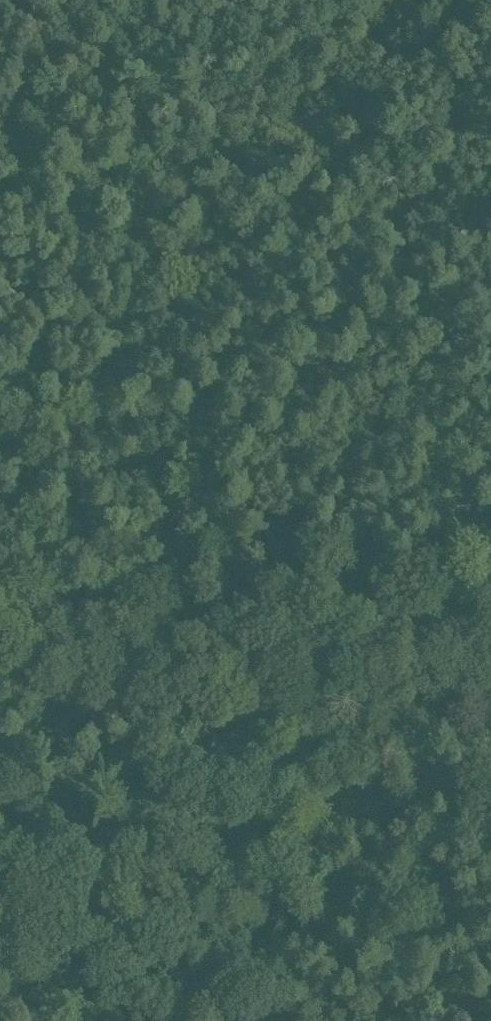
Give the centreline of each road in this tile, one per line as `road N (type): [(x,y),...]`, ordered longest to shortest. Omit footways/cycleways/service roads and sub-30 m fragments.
road 1 (track): [(490,646),(144,680),(64,660),(0,613)]

